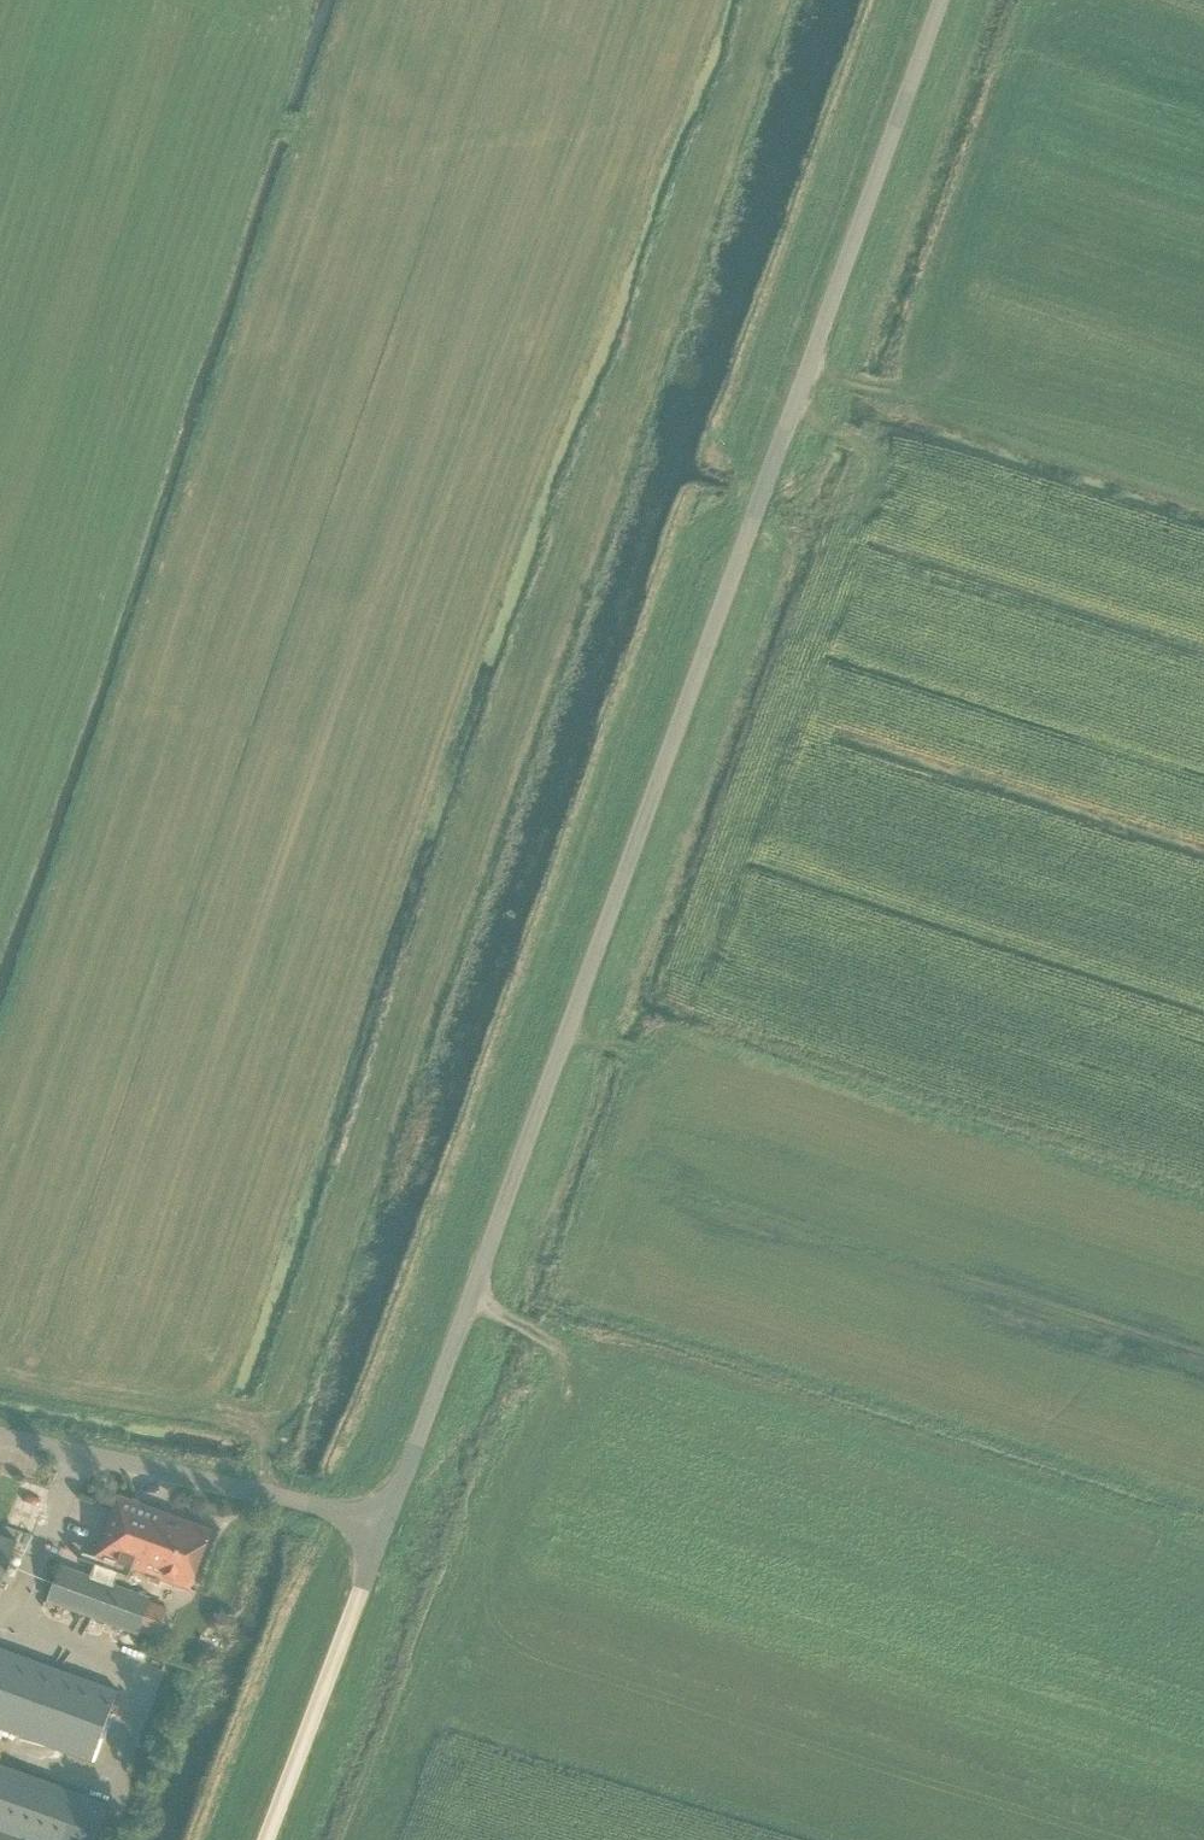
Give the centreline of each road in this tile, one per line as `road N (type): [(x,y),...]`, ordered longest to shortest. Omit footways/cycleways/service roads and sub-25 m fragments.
road 1 (unclassified): [(386,1525),(942,0)]
road 2 (unclassified): [(386,1525),(0,1437)]
road 3 (unclassified): [(267,1839),(386,1525)]

